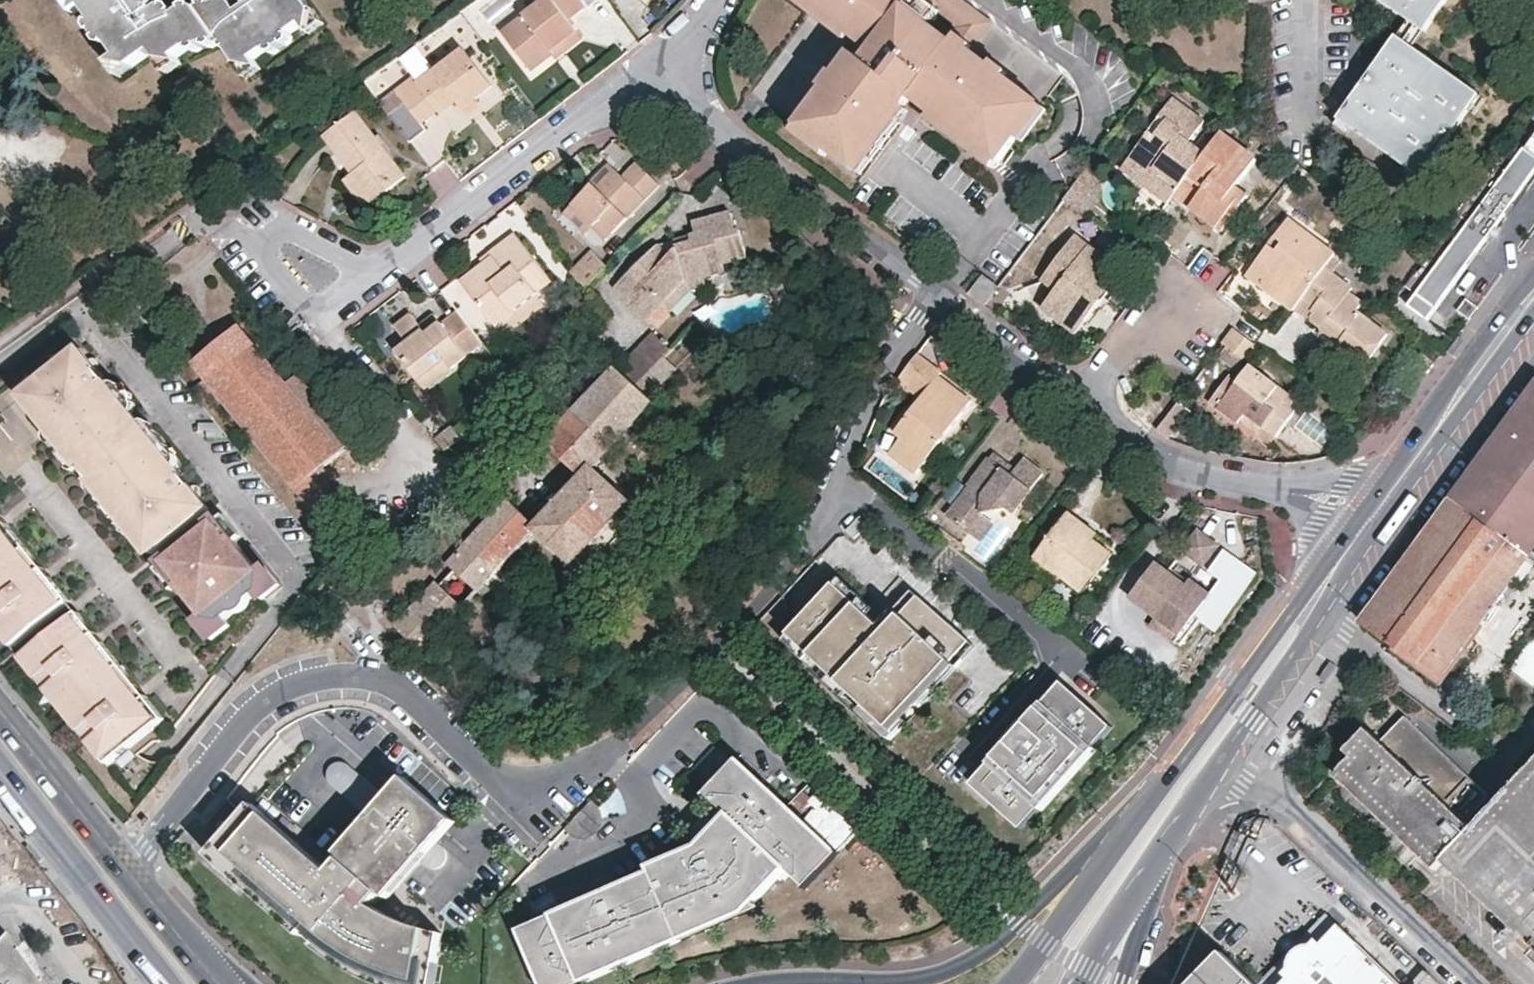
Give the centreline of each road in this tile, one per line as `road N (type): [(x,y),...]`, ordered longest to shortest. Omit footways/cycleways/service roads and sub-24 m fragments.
road 1 (residential): [(127,867),(260,702),(305,678),(357,673),(405,687),(504,782),(524,787),(608,760),(690,675)]
road 2 (secondary): [(1137,815),(992,952),(958,971),(924,980),(756,983)]
road 3 (residential): [(360,269),(390,264),(603,107),(678,85)]
road 4 (residential): [(678,85),(721,128),(937,293)]
road 5 (residential): [(1211,780),(1262,792),(1462,983)]
road 6 (residential): [(1084,408),(1178,467),(1331,498),(1371,519)]
road 7 (secondary): [(1323,590),(1278,630),(1137,815)]
road 8 (residential): [(803,546),(839,485),(885,366),(937,293)]
road 9 (secondary): [(1533,303),(1371,519)]
road 10 (primary): [(0,769),(160,976)]
road 11 (secondary): [(1211,780),(1304,645),(1323,590)]
road 12 (secondary): [(1137,815),(1013,983)]
road 13 (primary): [(127,867),(0,709)]
road 14 (residential): [(937,293),(1084,408)]
road 15 (residential): [(265,240),(263,257),(309,309),(337,301),(359,283),(360,269)]
road 16 (secondary): [(1081,983),(1154,862)]
road 17 (residential): [(1180,321),(1135,340),(1084,408)]
road 18 (secondary): [(1122,983),(1154,862)]

